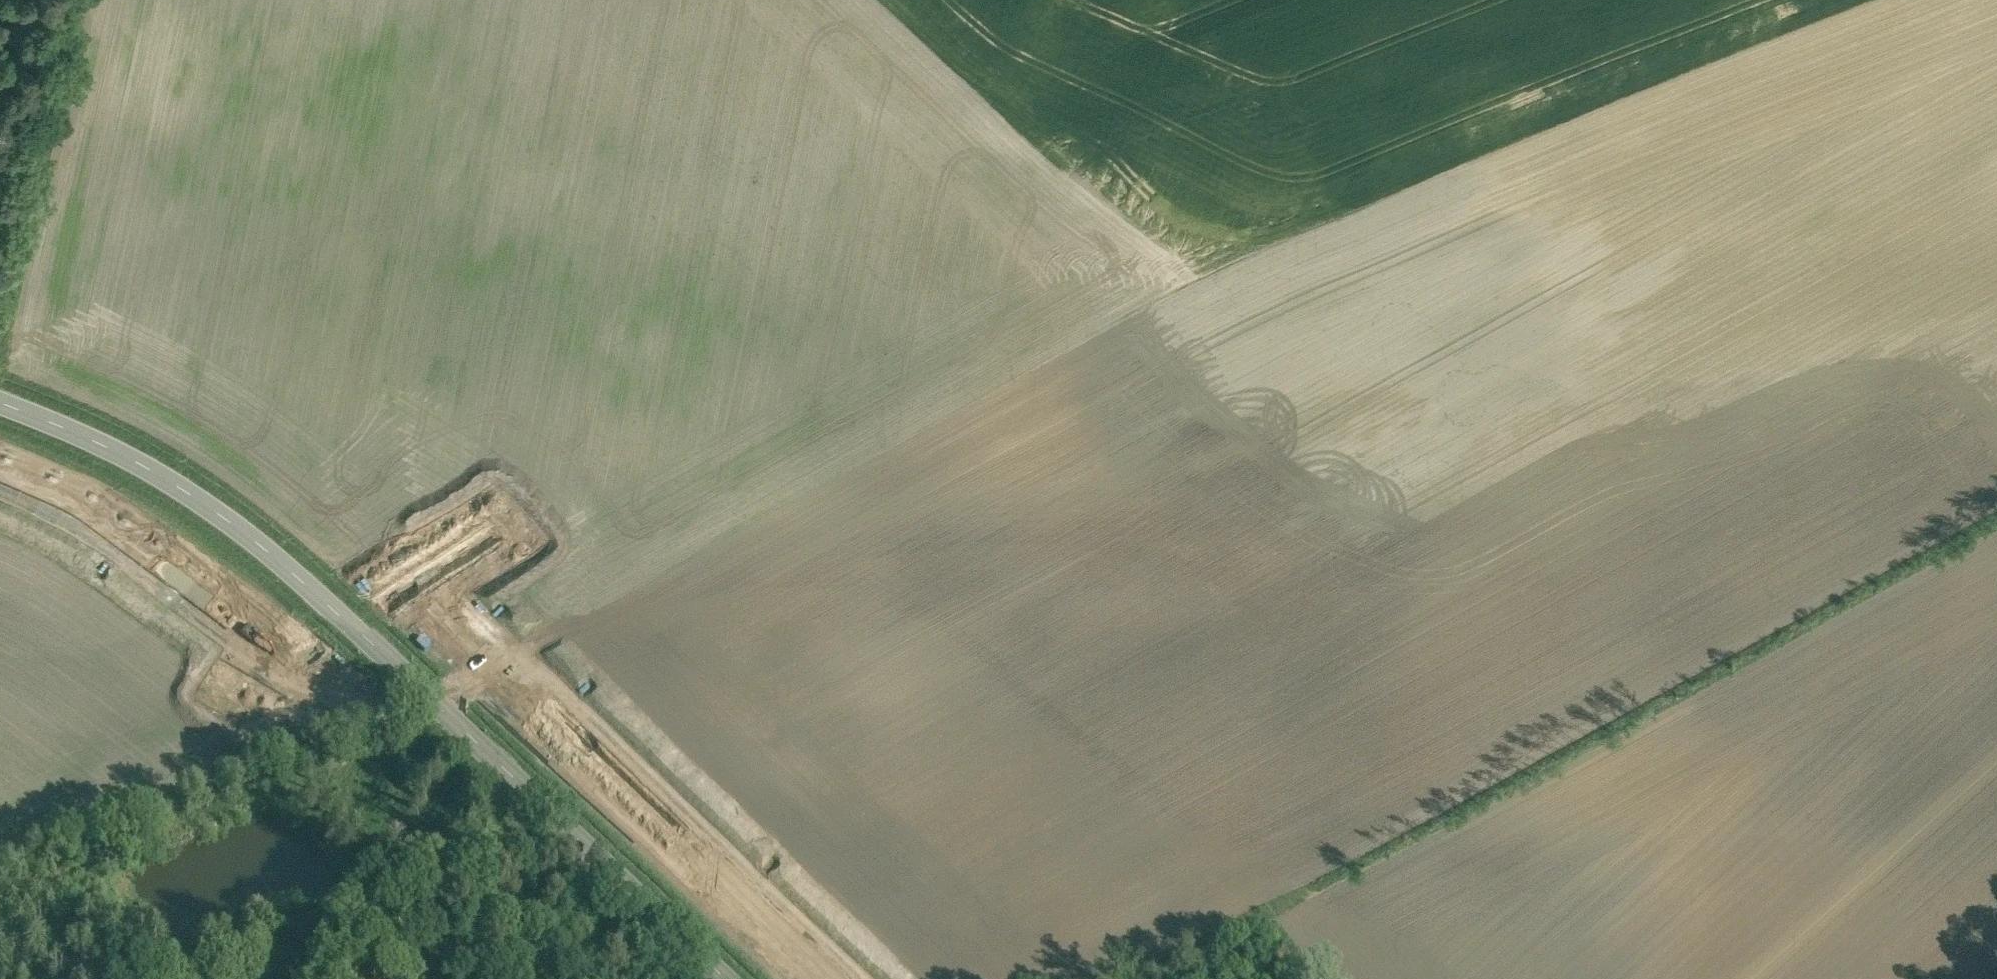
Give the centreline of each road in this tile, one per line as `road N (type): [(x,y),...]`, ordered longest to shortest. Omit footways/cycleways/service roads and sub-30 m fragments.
road 1 (tertiary): [(725,978),(303,578),(212,506),(120,450),(0,399)]

